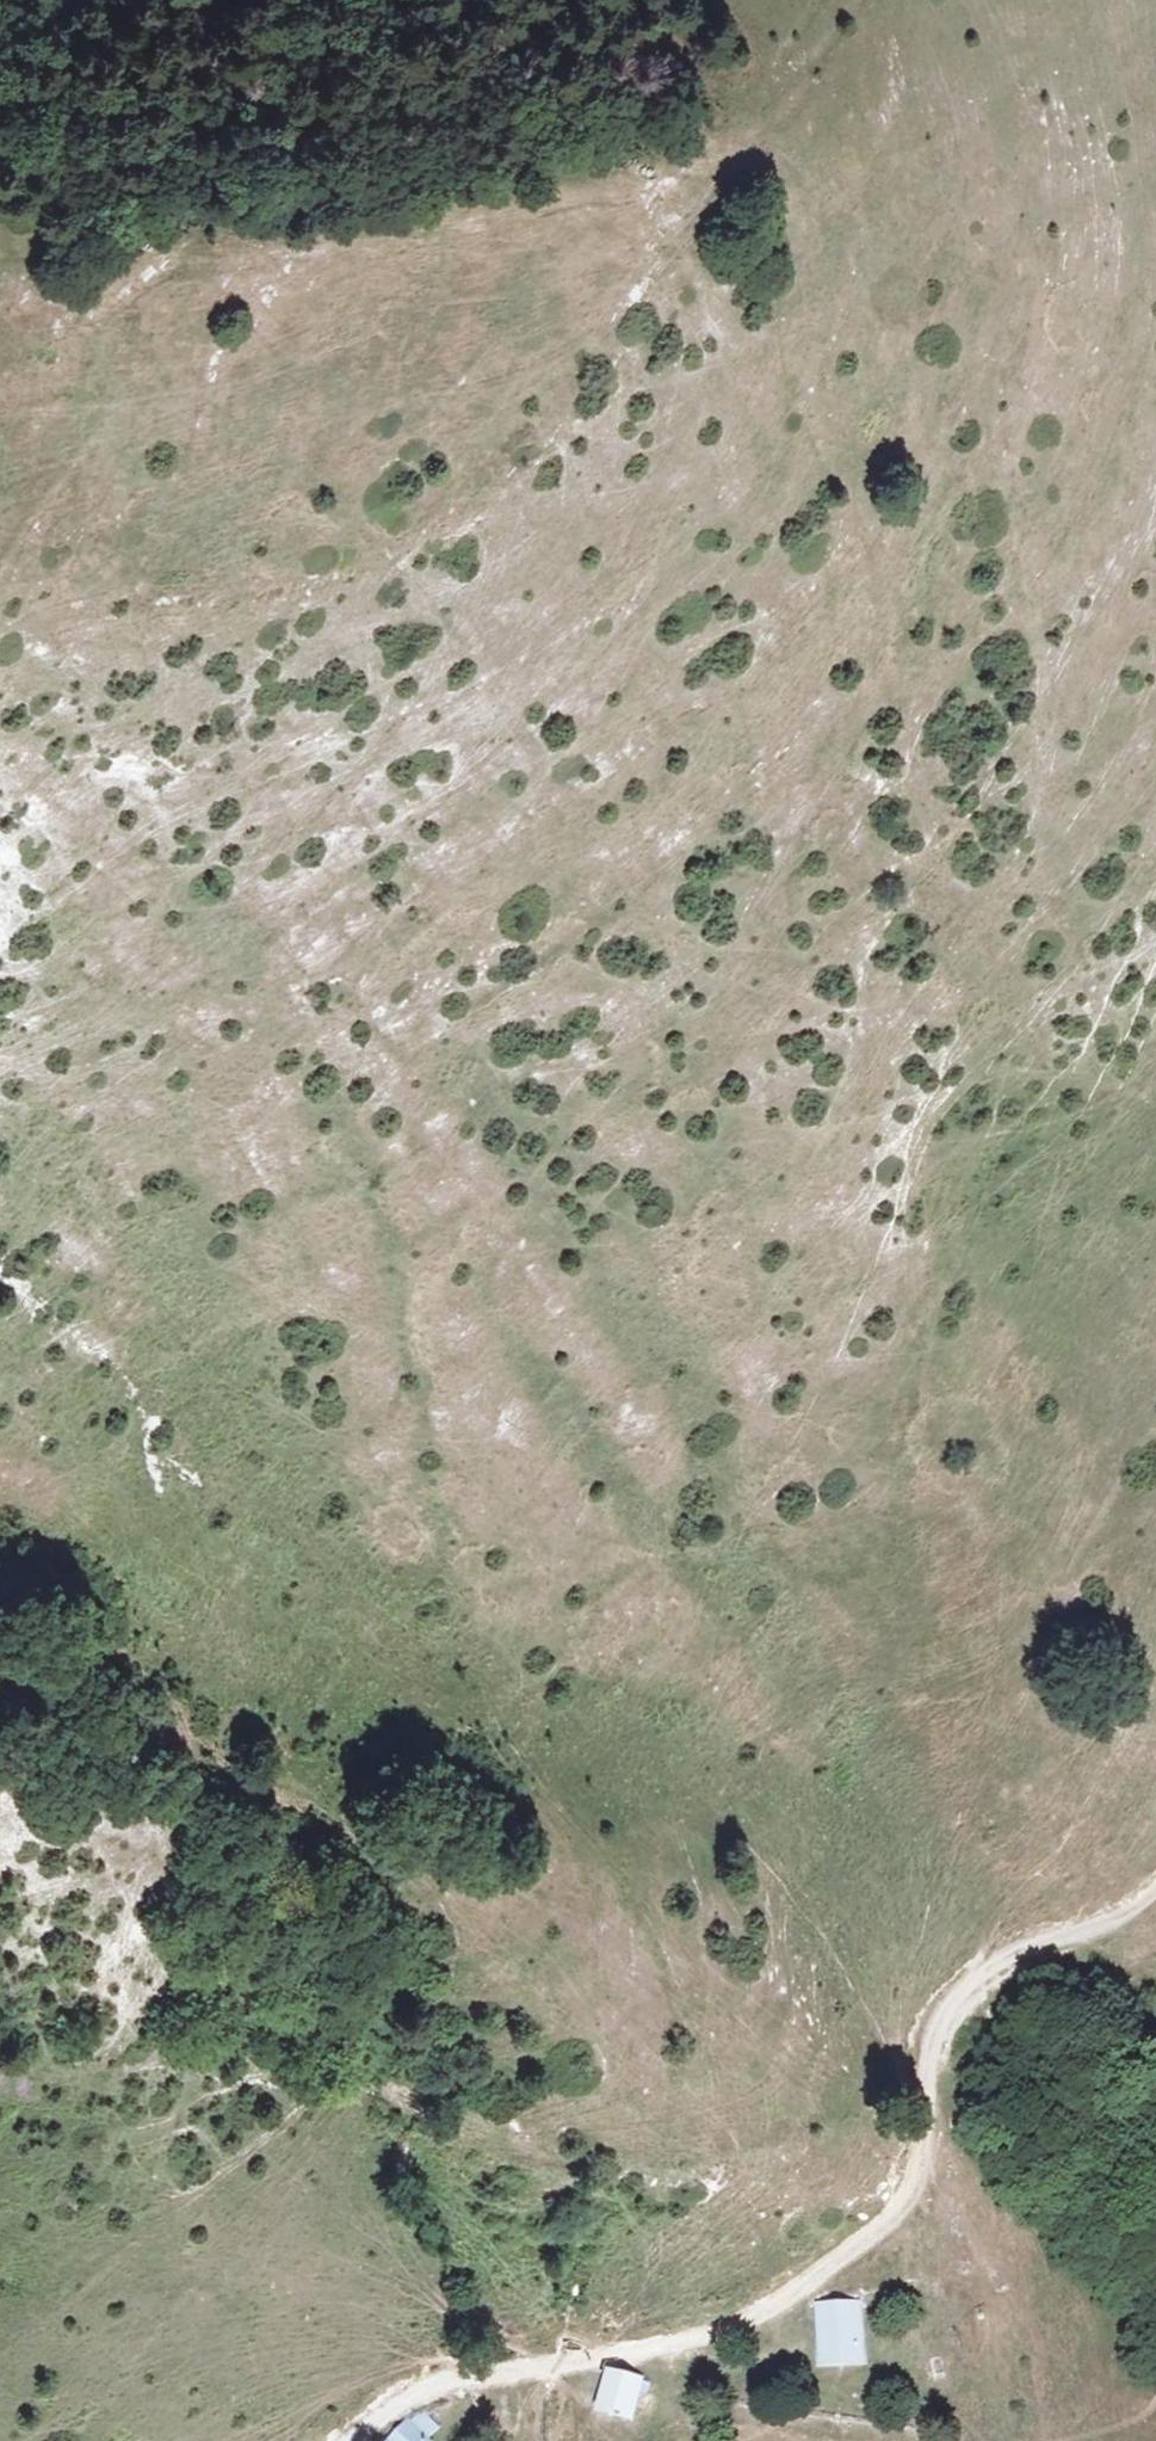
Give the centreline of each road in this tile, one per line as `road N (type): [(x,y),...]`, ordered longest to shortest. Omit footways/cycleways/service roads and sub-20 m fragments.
road 1 (track): [(586,2359),(719,2333),(766,2312),(862,2244),(914,2187),(931,2047),(956,2002),(1022,1952),(1115,1919),(1155,1887)]
road 2 (track): [(355,2440),(443,2383),(586,2359)]

